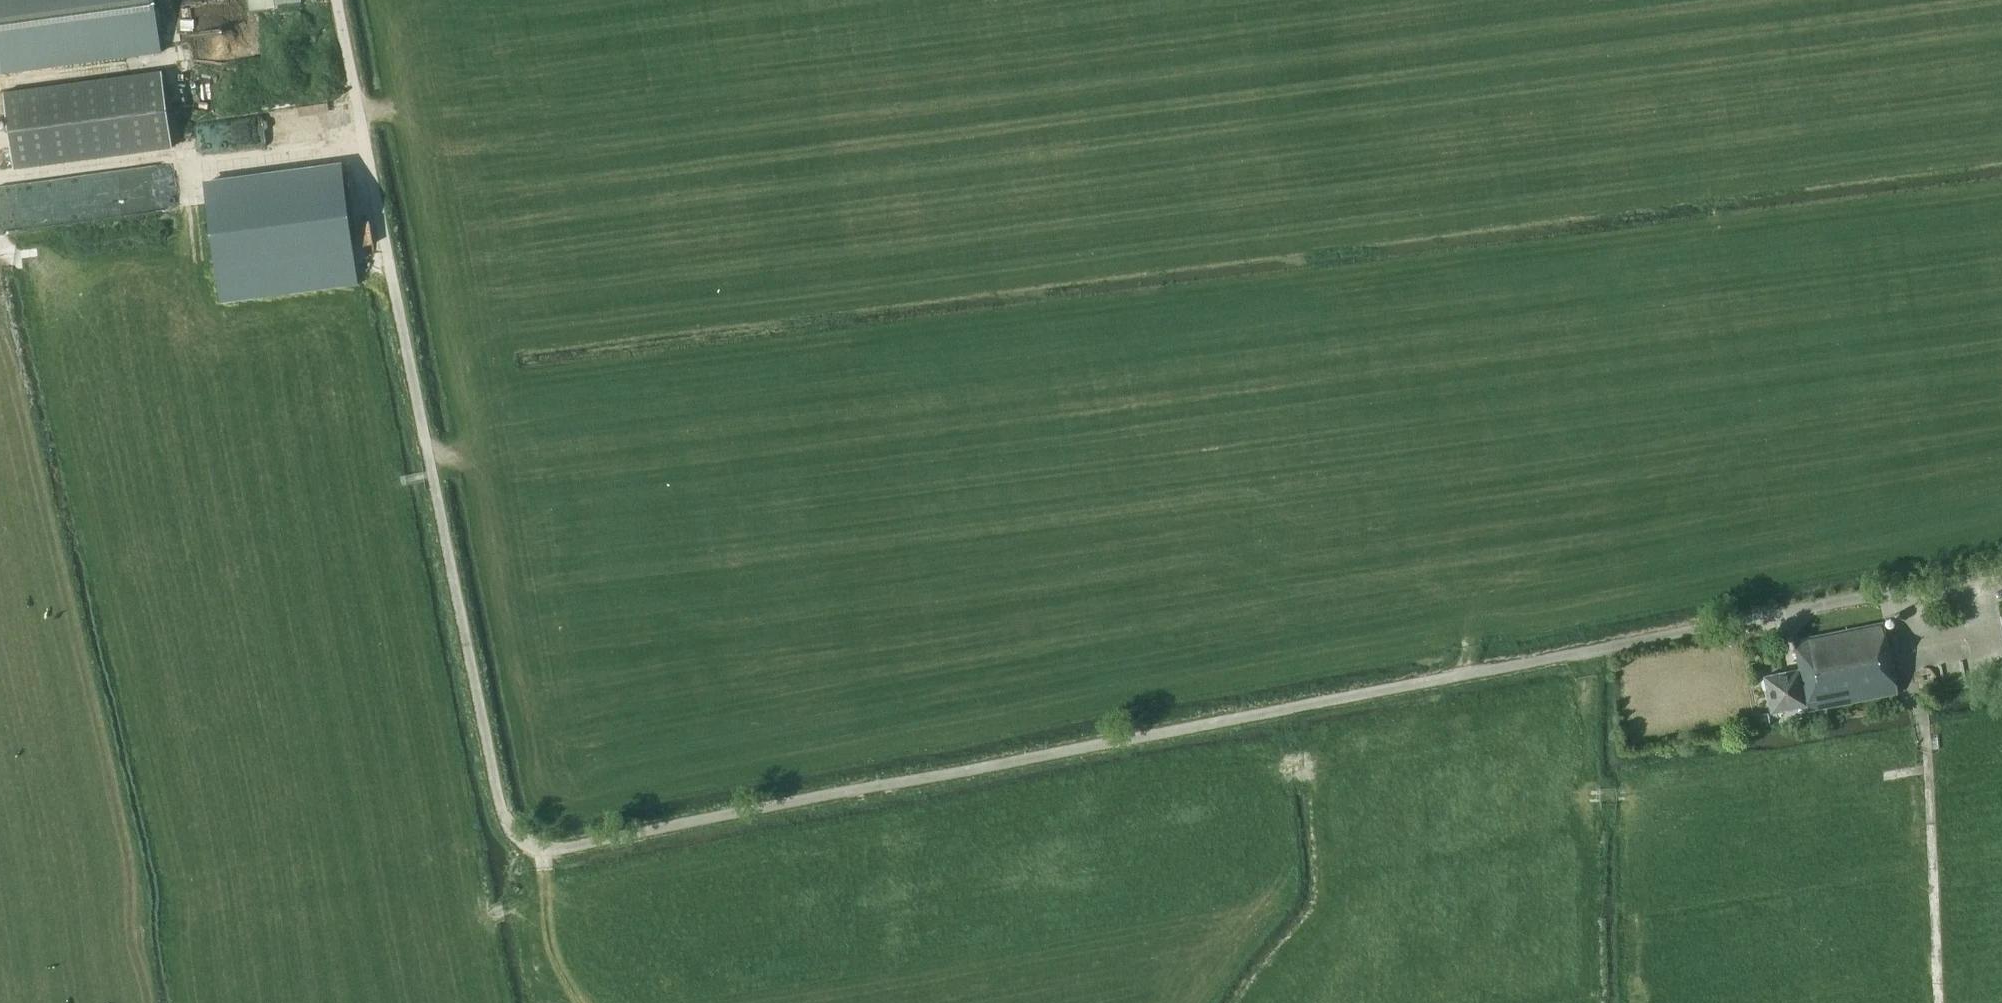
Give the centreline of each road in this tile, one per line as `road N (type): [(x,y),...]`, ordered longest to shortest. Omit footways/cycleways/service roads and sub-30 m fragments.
road 1 (unclassified): [(2001,566),(564,842),(540,838),(519,825),(505,799),(337,0)]

